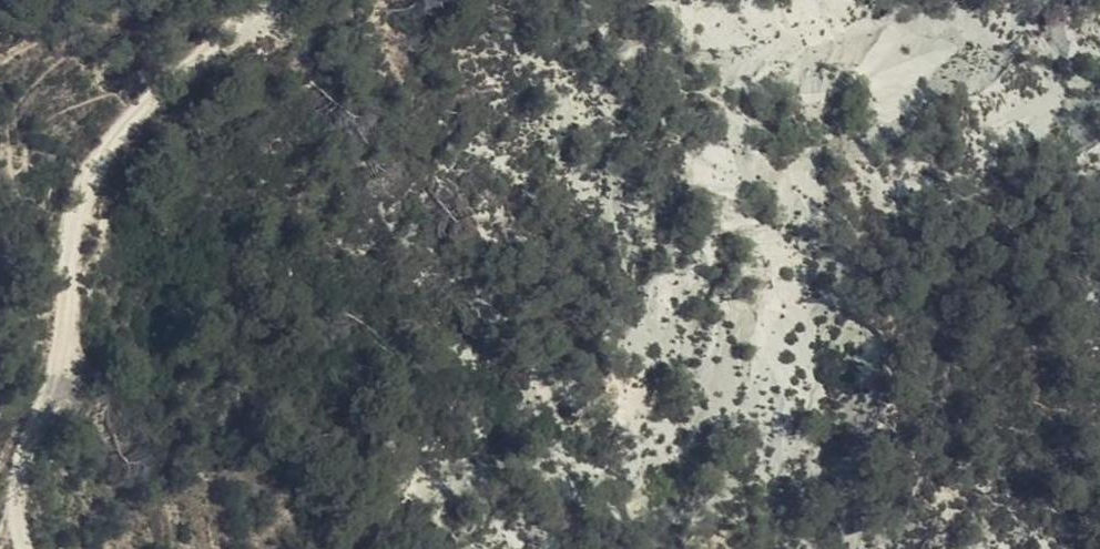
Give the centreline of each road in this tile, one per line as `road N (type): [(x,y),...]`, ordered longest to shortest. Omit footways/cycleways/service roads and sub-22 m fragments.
road 1 (unclassified): [(34,548),(23,512),(32,451),(63,380),(70,254),(91,172),(141,111),(262,0)]

